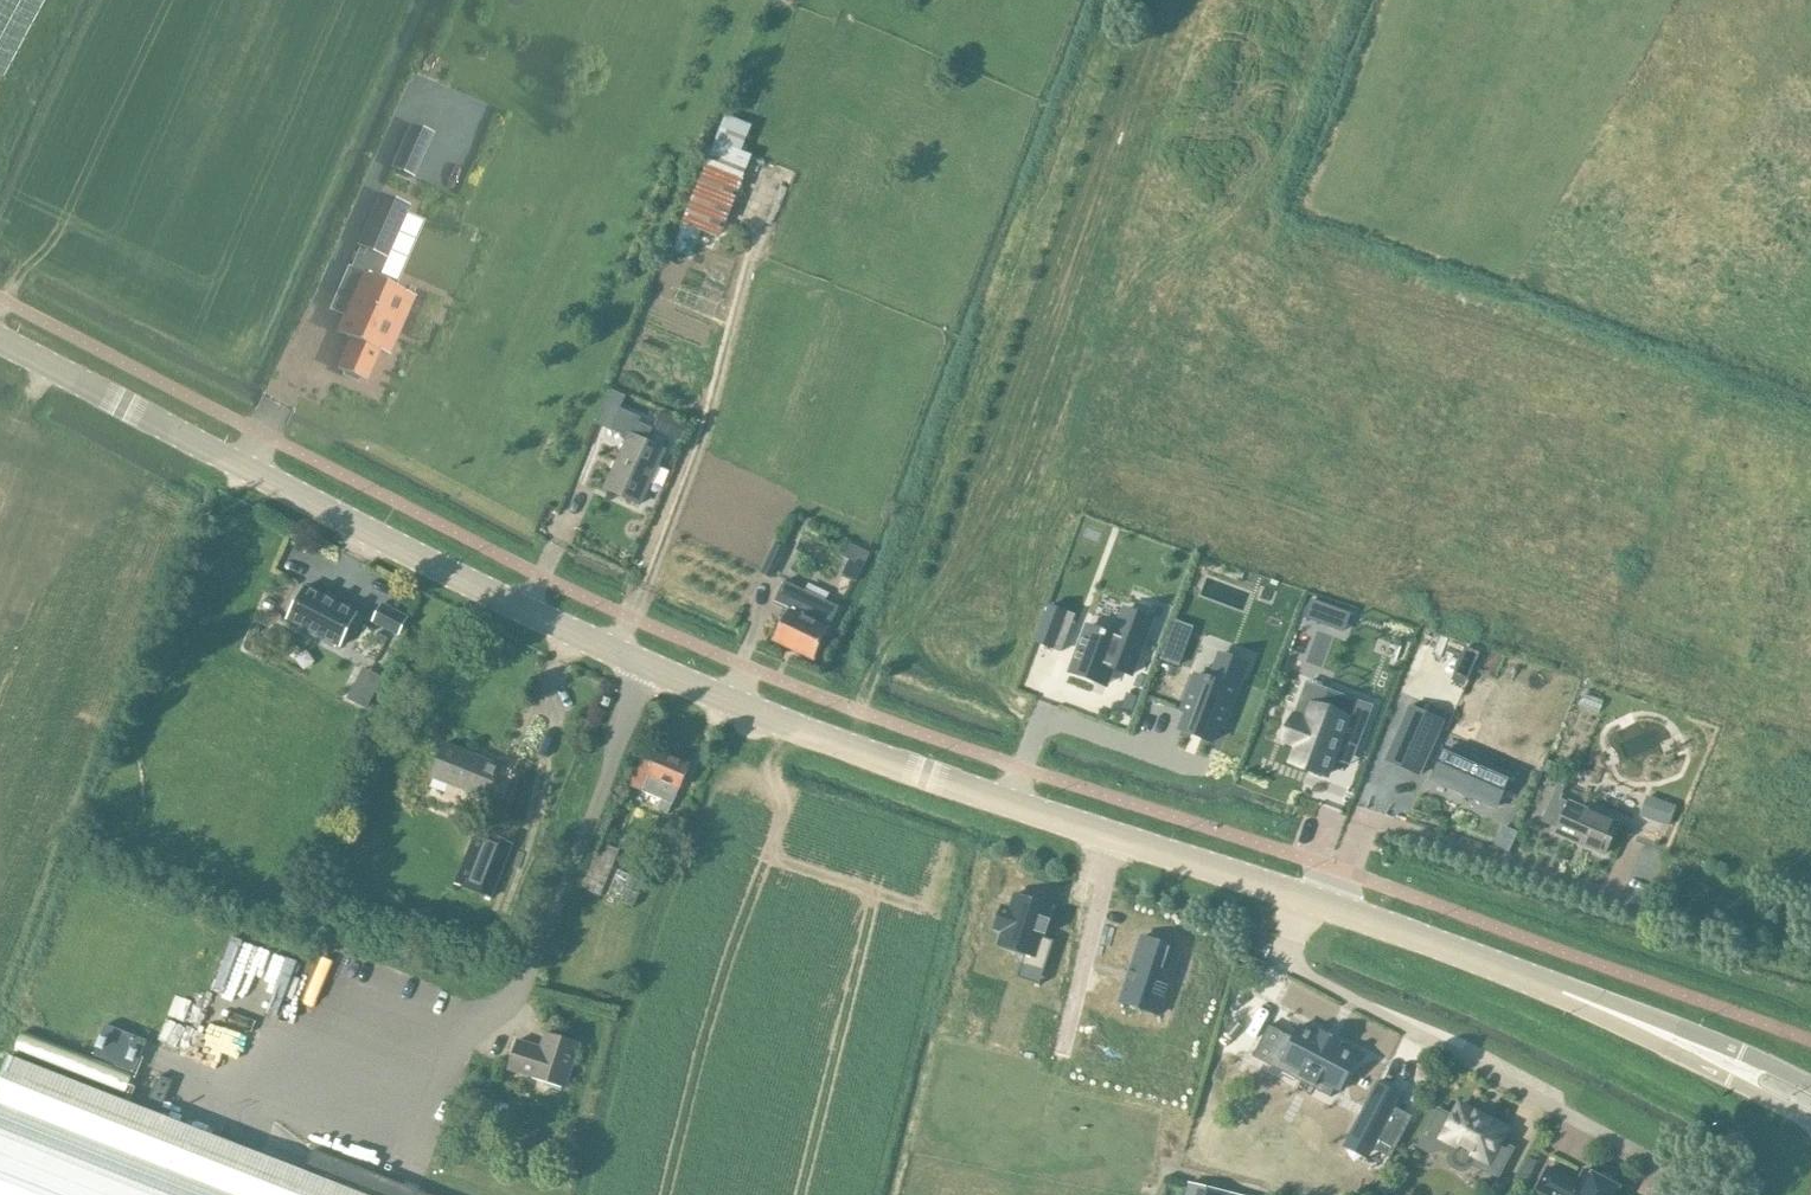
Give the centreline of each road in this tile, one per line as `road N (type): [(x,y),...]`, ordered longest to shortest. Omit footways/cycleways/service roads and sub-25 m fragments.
road 1 (tertiary): [(1310,896),(856,753),(380,541),(0,339)]
road 2 (residential): [(1688,1180),(1280,961),(1310,896)]
road 3 (tertiary): [(1562,993),(1810,1122)]
road 4 (tertiary): [(1562,993),(1310,896)]
road 5 (tertiary): [(1810,1083),(1741,1050),(1562,993)]

